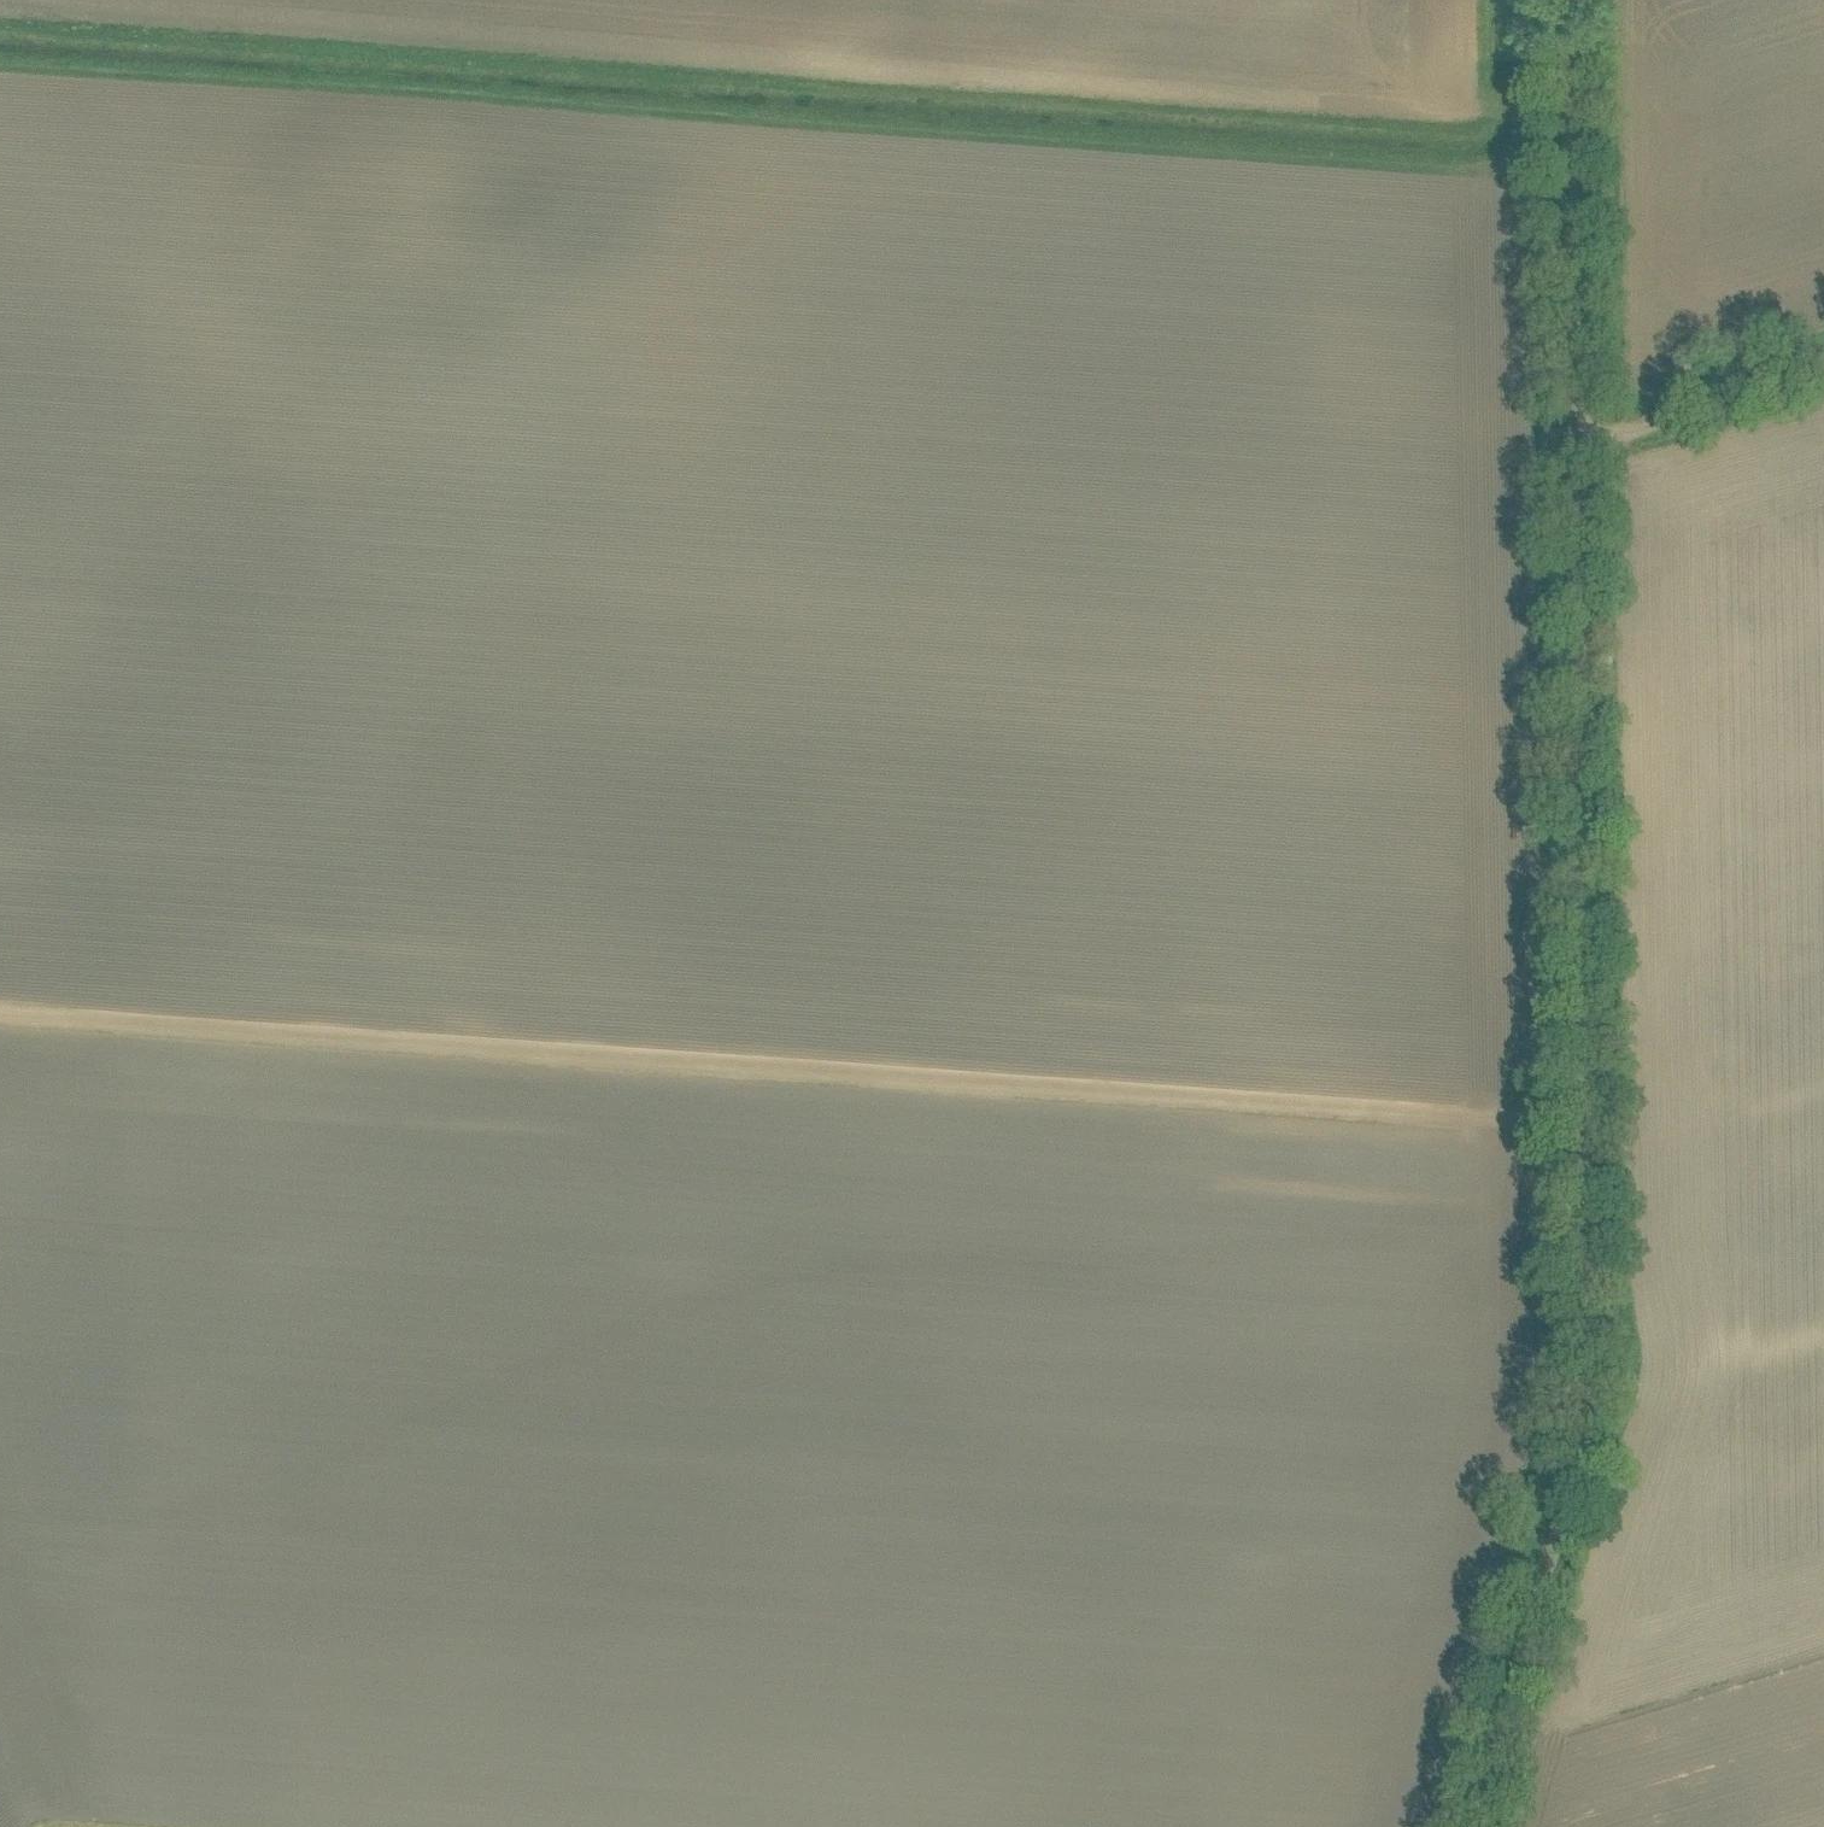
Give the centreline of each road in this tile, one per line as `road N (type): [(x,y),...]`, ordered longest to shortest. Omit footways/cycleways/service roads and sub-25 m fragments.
road 1 (unclassified): [(1477,1826),(1593,1369),(1573,0)]
road 2 (track): [(0,1016),(1589,1128)]
road 3 (track): [(1823,375),(1579,447)]

